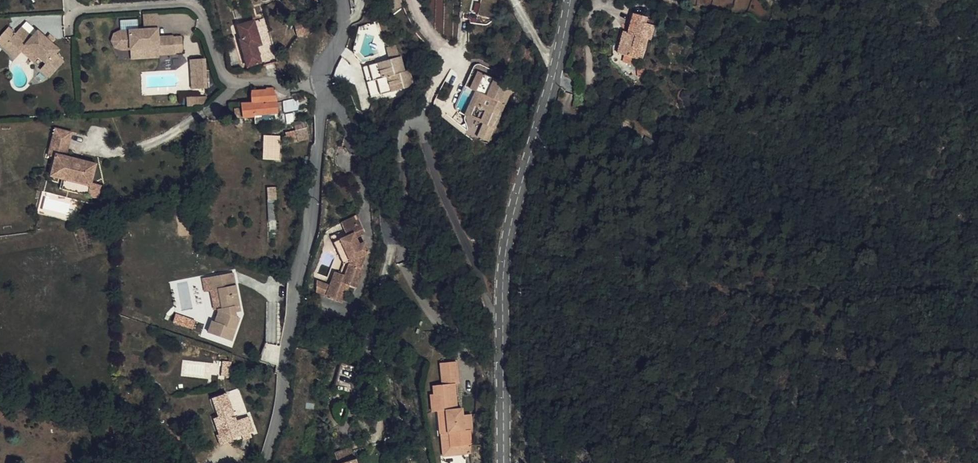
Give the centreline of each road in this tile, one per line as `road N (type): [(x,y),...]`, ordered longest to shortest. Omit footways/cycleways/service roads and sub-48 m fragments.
road 1 (tertiary): [(570,0),(505,260),(504,462)]
road 2 (residential): [(341,0),(342,30),(322,82),(312,240),(270,462)]

